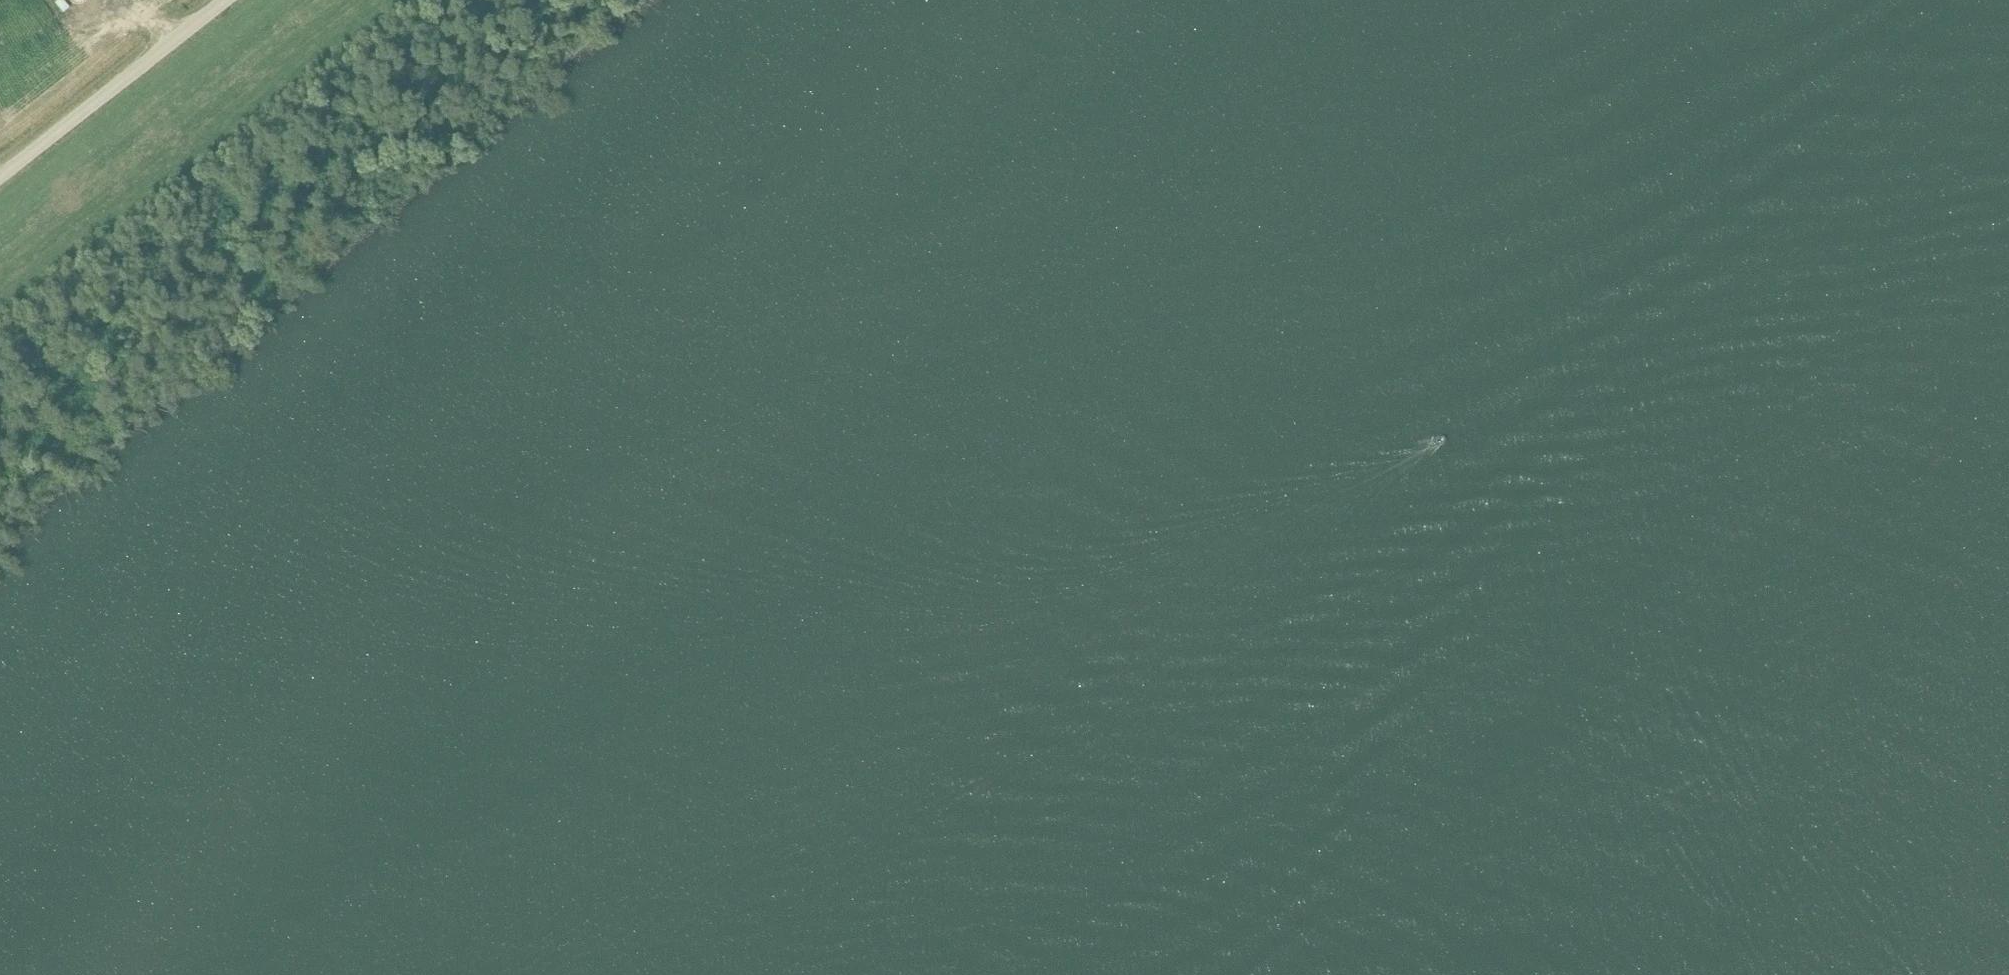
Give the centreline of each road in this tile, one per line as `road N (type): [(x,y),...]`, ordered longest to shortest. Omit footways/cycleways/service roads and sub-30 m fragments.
road 1 (unclassified): [(0,177),(226,0)]

